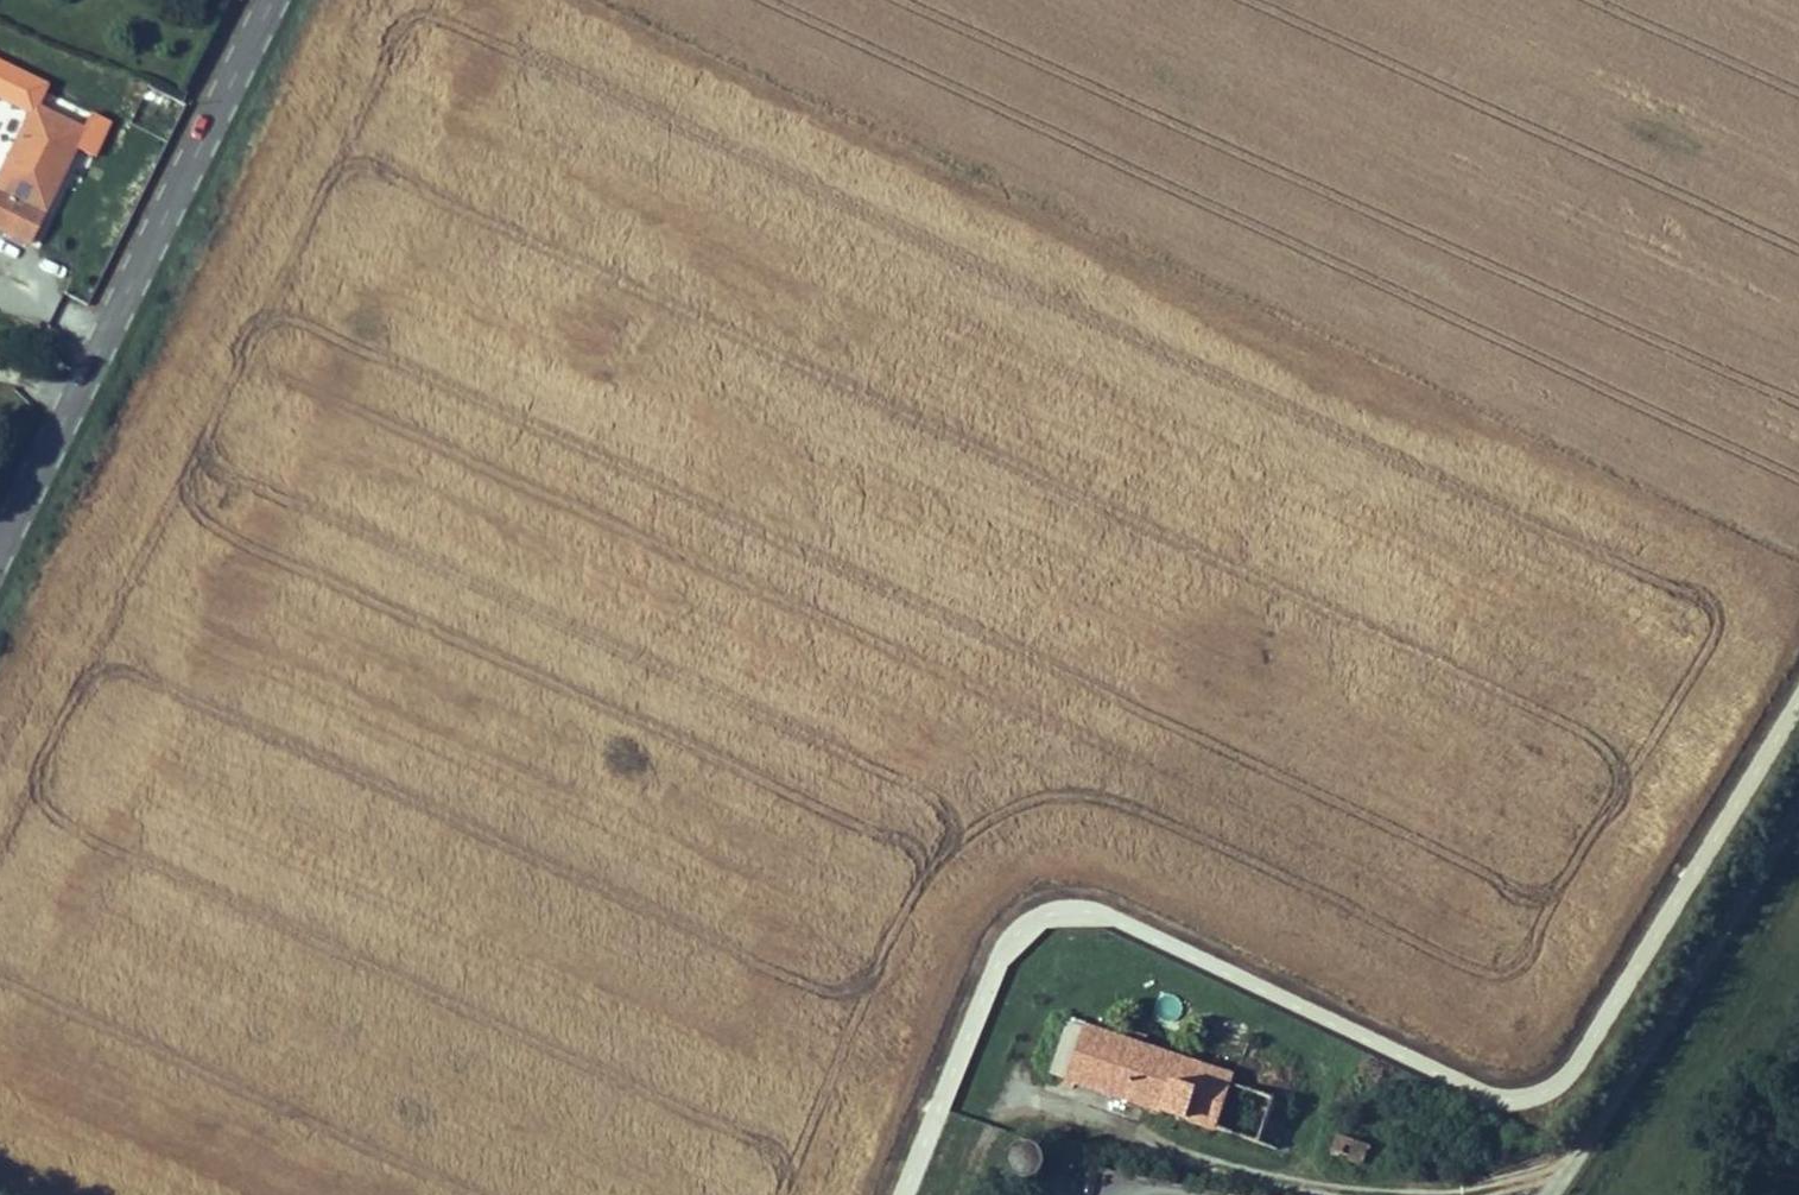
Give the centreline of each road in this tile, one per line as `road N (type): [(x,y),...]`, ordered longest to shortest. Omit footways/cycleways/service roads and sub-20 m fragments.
road 1 (tertiary): [(0,534),(266,0)]

